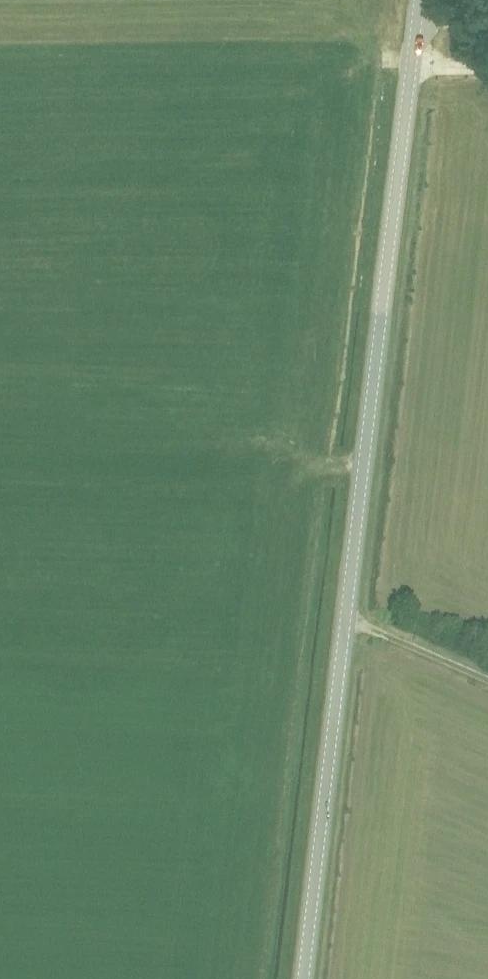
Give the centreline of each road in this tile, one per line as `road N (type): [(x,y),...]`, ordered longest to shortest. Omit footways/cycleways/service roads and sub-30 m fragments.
road 1 (tertiary): [(302,978),(418,0)]

